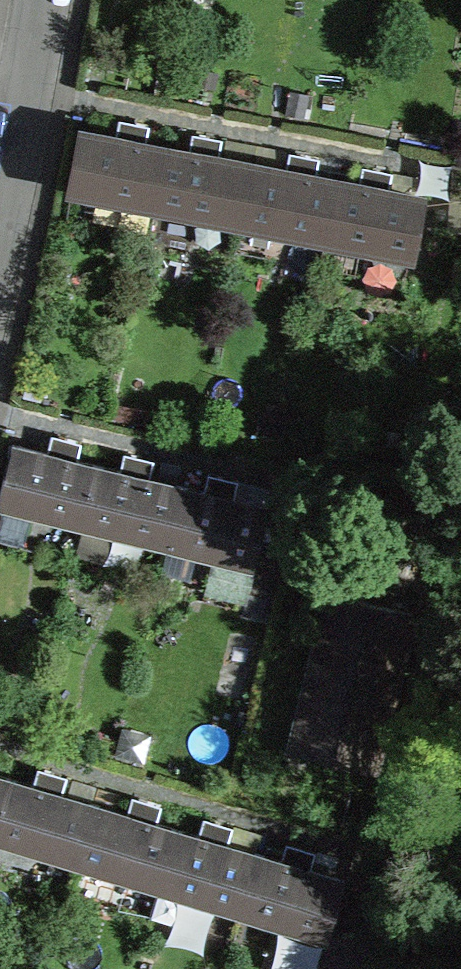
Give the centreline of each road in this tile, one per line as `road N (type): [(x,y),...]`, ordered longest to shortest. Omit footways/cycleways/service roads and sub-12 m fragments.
road 1 (residential): [(39,0),(0,218)]

